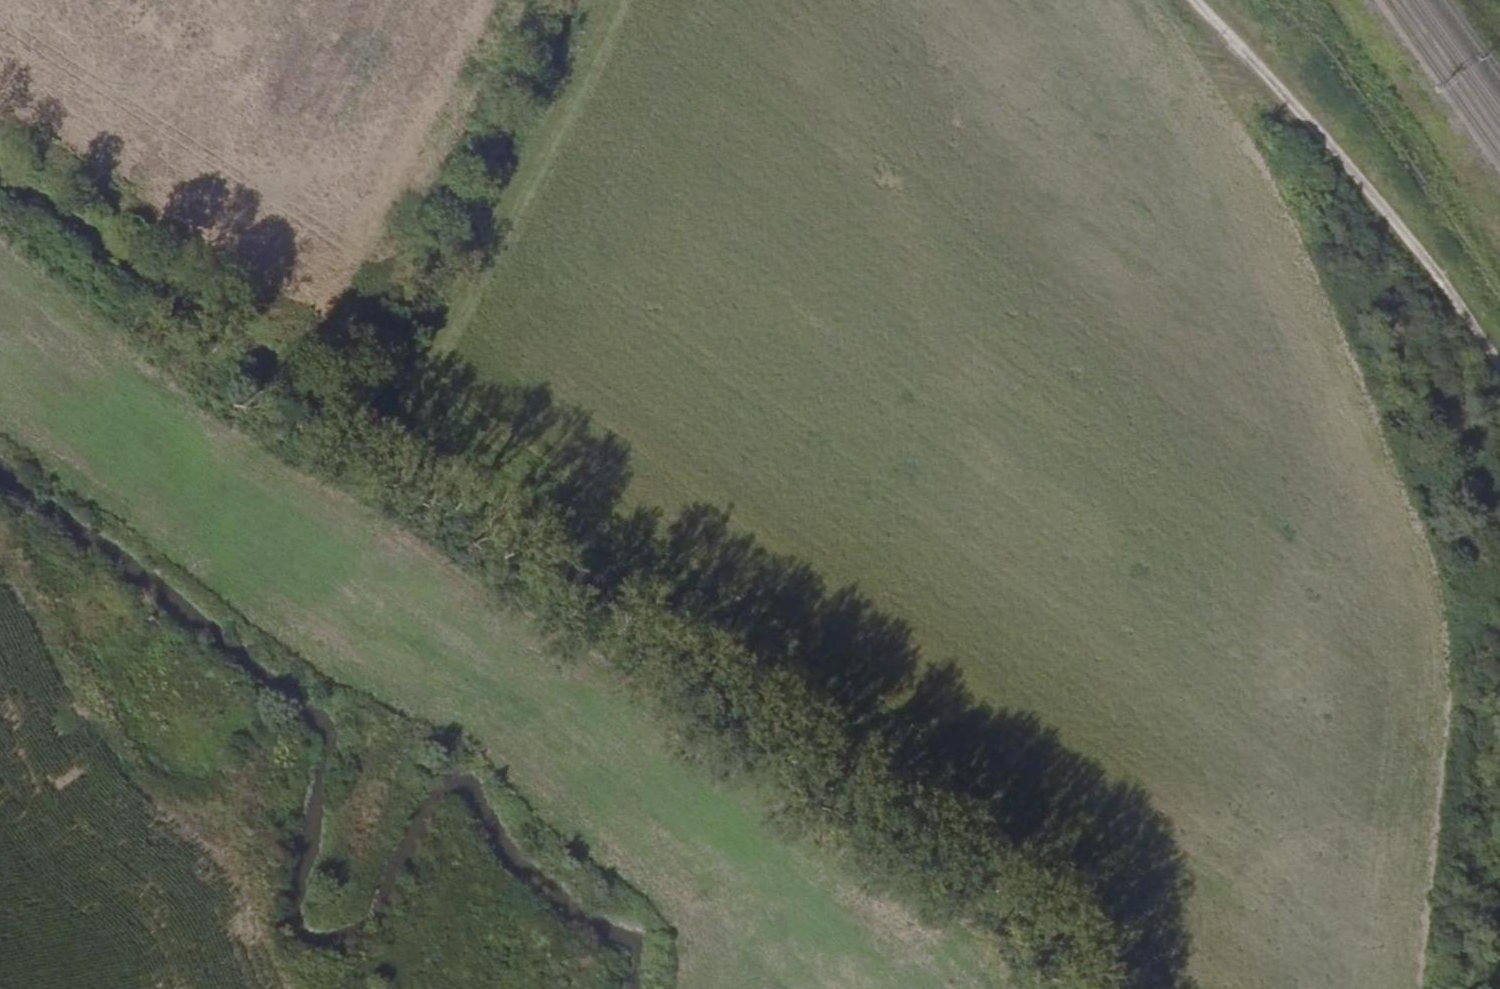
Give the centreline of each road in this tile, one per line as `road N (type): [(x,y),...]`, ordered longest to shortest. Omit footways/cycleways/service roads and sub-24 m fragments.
road 1 (track): [(0,423),(233,602),(484,749),(699,936)]
road 2 (track): [(1499,376),(1344,161),(1195,0)]

